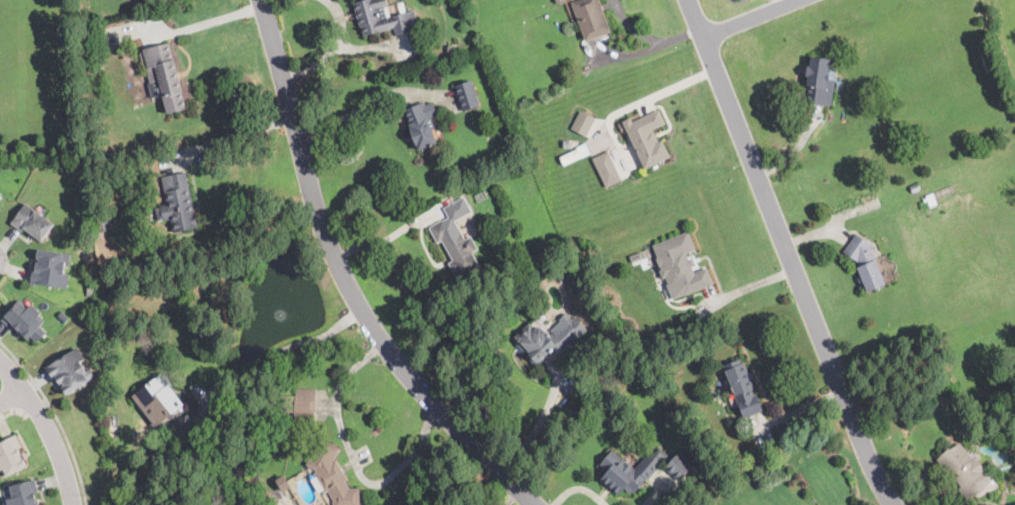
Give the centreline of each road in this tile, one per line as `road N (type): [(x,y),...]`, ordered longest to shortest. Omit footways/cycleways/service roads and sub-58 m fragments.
road 1 (residential): [(262,0),(348,284),(383,343),(435,404),(537,504)]
road 2 (residential): [(894,504),(690,0)]
road 3 (residential): [(75,504),(48,425),(0,360)]

